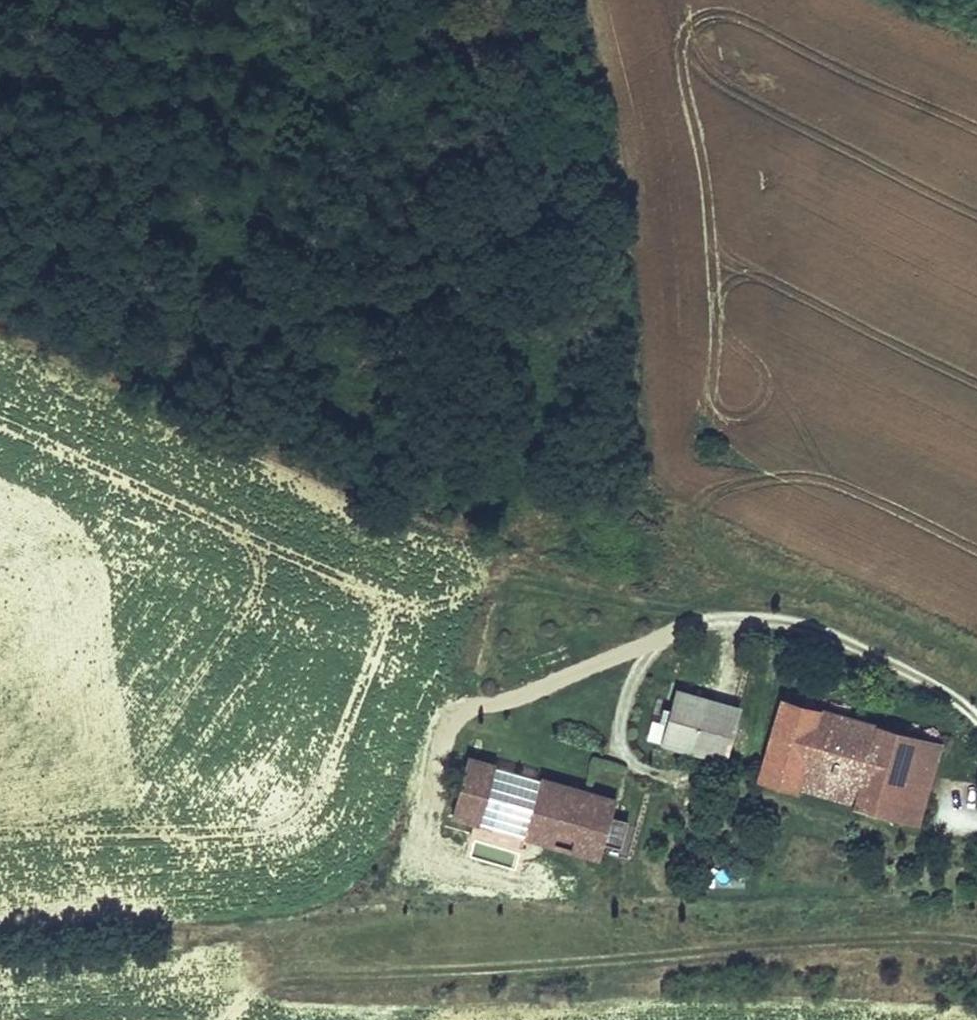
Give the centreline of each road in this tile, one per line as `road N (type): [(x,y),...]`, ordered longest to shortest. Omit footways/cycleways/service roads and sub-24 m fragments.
road 1 (track): [(582,773),(658,641),(695,621),(790,619),(976,717)]

